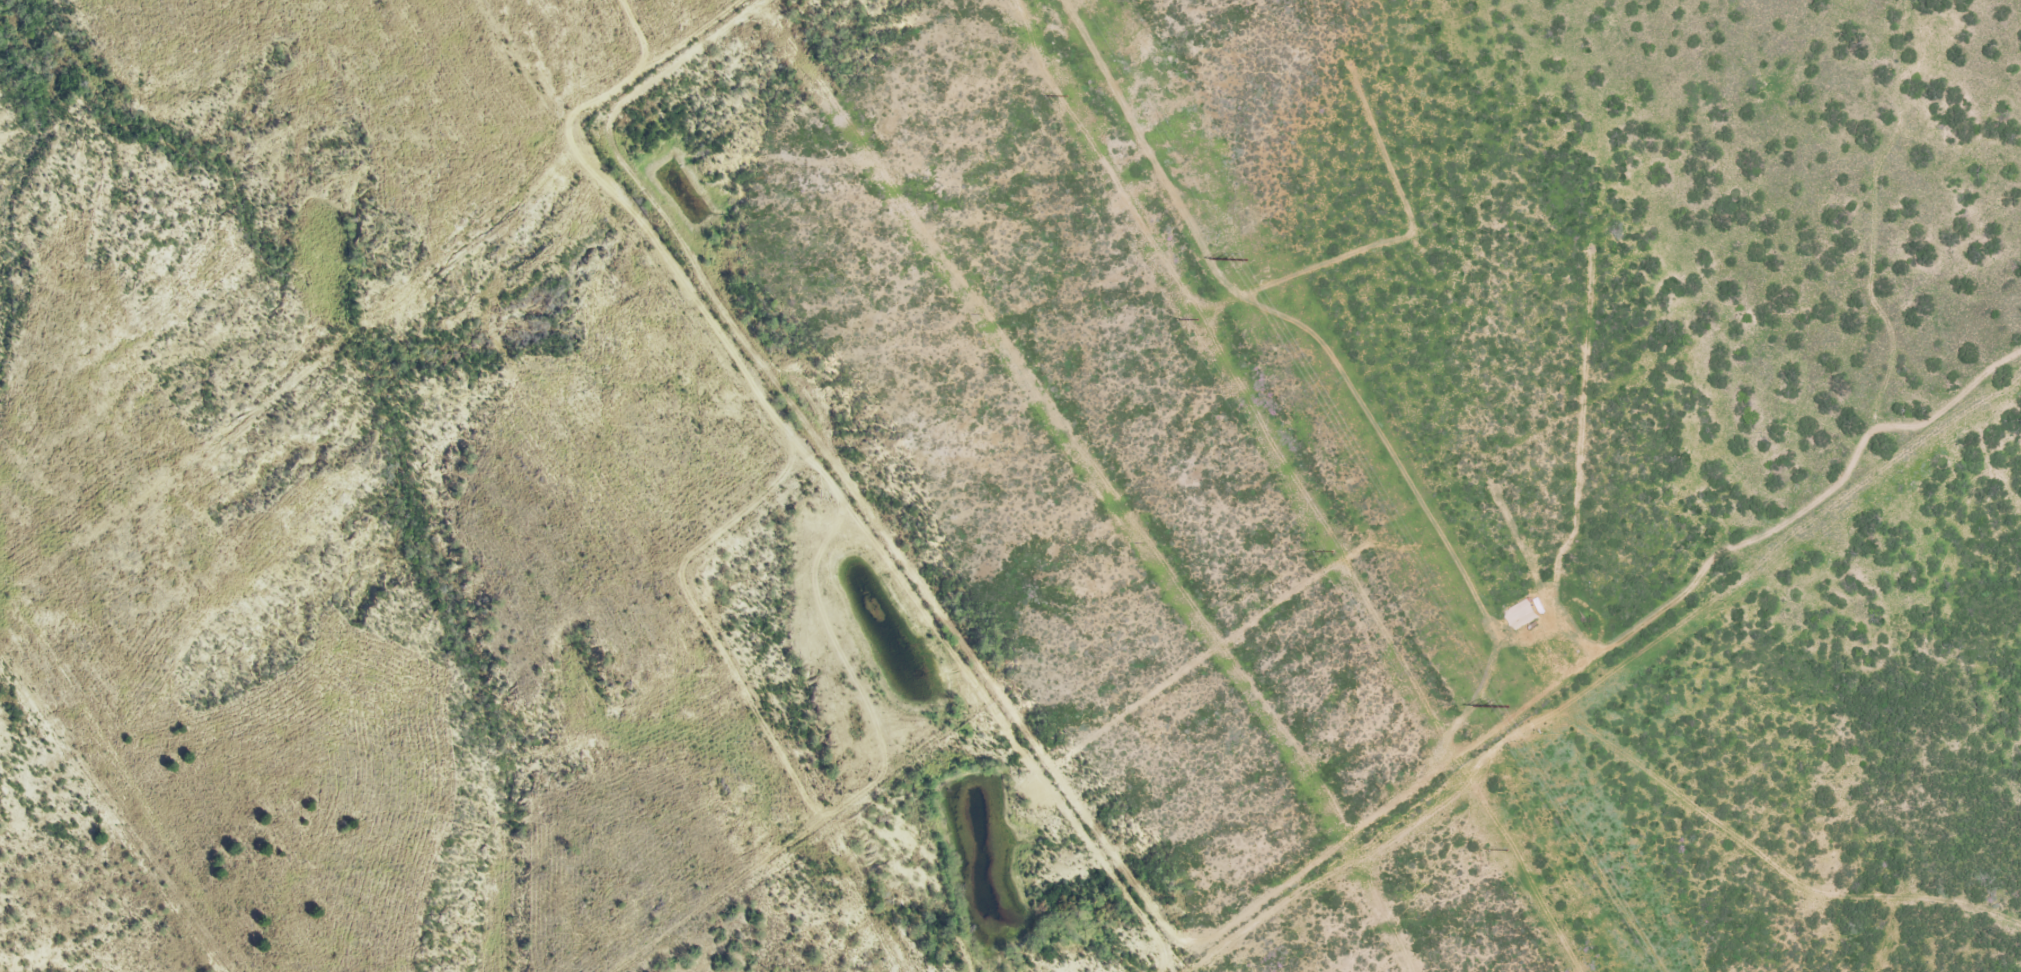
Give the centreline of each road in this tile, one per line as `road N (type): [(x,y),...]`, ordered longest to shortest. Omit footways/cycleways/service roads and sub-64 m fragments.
road 1 (residential): [(1678,971),(1585,836),(1599,773),(1671,740),(1818,817),(2020,900)]

